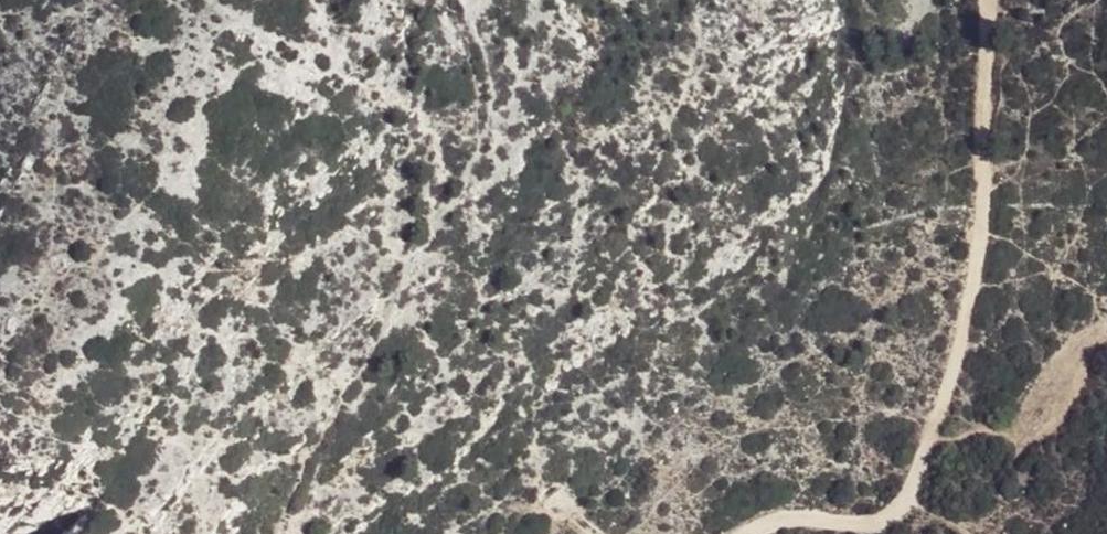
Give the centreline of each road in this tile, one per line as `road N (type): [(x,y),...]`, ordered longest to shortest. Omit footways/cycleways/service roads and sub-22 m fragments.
road 1 (track): [(982,0),(986,196),(922,467),(887,511),(766,533)]

